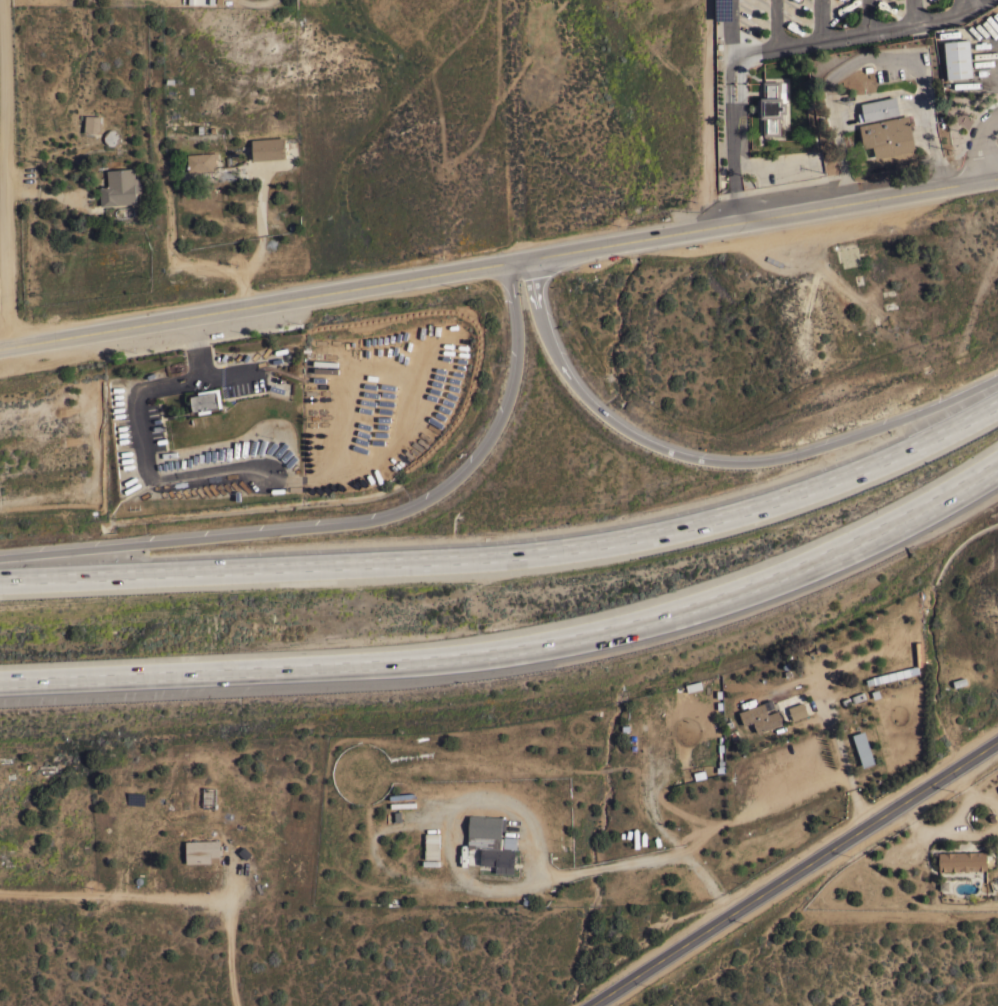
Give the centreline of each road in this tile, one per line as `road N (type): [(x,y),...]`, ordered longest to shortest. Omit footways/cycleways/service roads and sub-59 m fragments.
road 1 (motorway): [(997,405),(842,480),(628,541),(492,560),(0,583)]
road 2 (primary): [(0,339),(997,166)]
road 3 (motorway): [(0,682),(452,661),(656,620),(843,548)]
road 4 (motorway): [(508,252),(521,363),(515,392),(491,448),(451,491),(347,528),(0,565)]
road 5 (motorway): [(997,380),(799,457),(739,465),(687,459),(614,424),(564,372),(540,316),(531,249)]
road 6 (secondary): [(594,1005),(997,743)]
road 7 (residential): [(2,0),(7,338)]
road 8 (residential): [(709,0),(703,219)]
road 9 (motorway): [(843,548),(997,467)]

